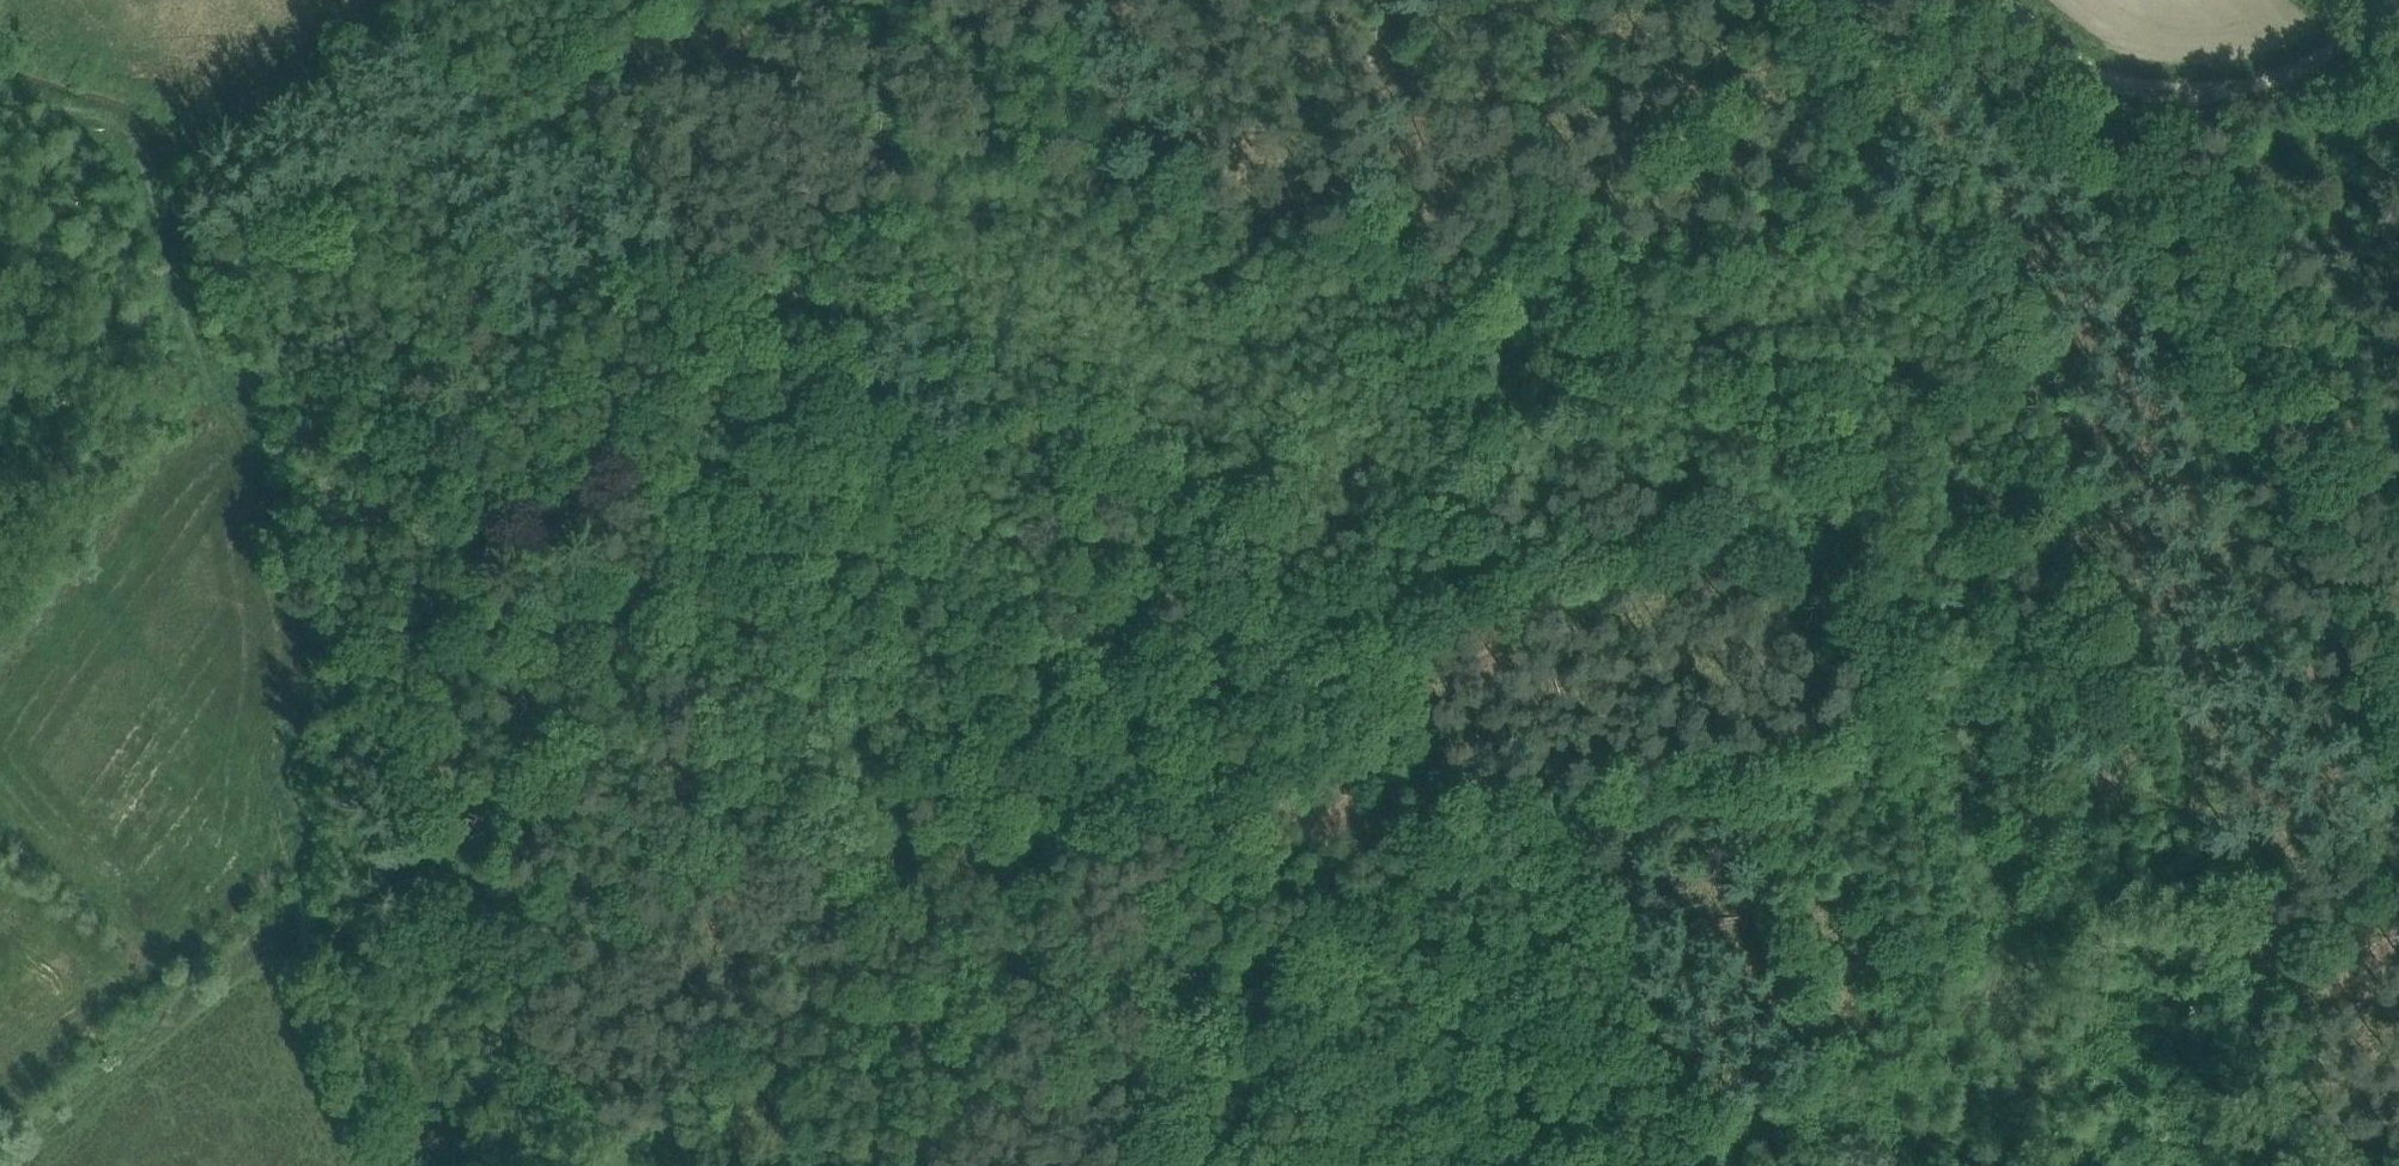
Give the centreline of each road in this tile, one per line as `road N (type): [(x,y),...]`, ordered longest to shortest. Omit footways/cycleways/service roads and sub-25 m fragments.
road 1 (track): [(1800,0),(1908,60),(2094,217),(2209,469),(2301,646),(2398,774)]
road 2 (track): [(2398,1),(2314,59),(2189,93),(2145,90),(2085,63),(2006,0)]

